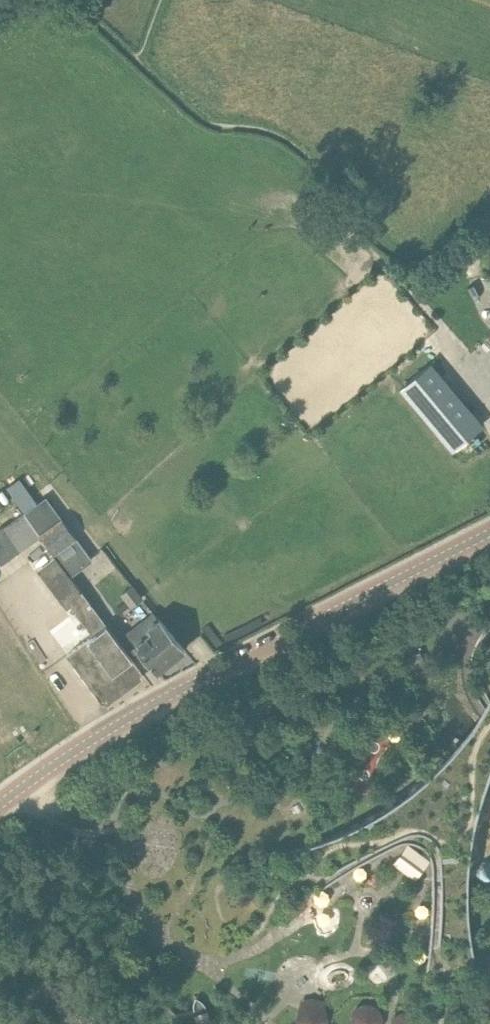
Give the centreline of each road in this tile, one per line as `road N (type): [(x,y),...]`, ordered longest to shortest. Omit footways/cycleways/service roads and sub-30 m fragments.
road 1 (tertiary): [(0,806),(142,712),(489,534)]

